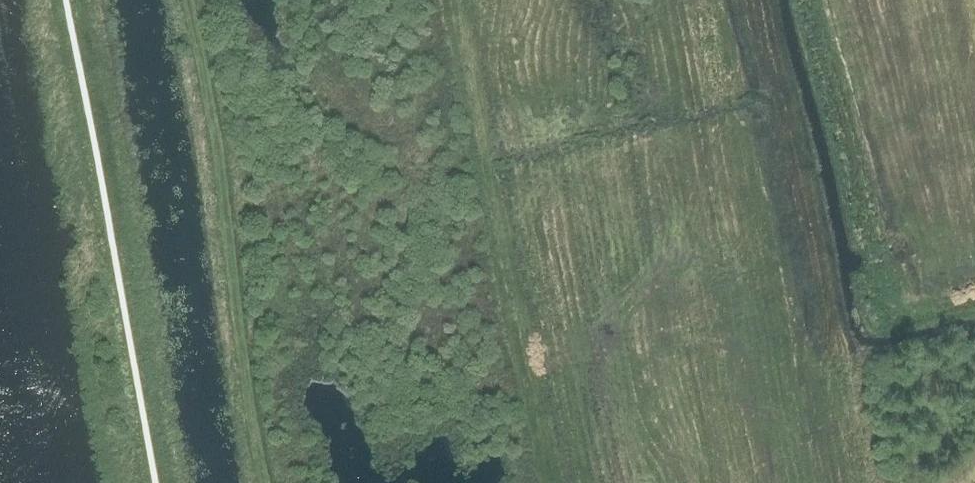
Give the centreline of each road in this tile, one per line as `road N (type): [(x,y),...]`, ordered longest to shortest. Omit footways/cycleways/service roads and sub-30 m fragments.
road 1 (track): [(545,482),(453,0)]
road 2 (track): [(974,299),(896,304),(878,275),(803,0)]

